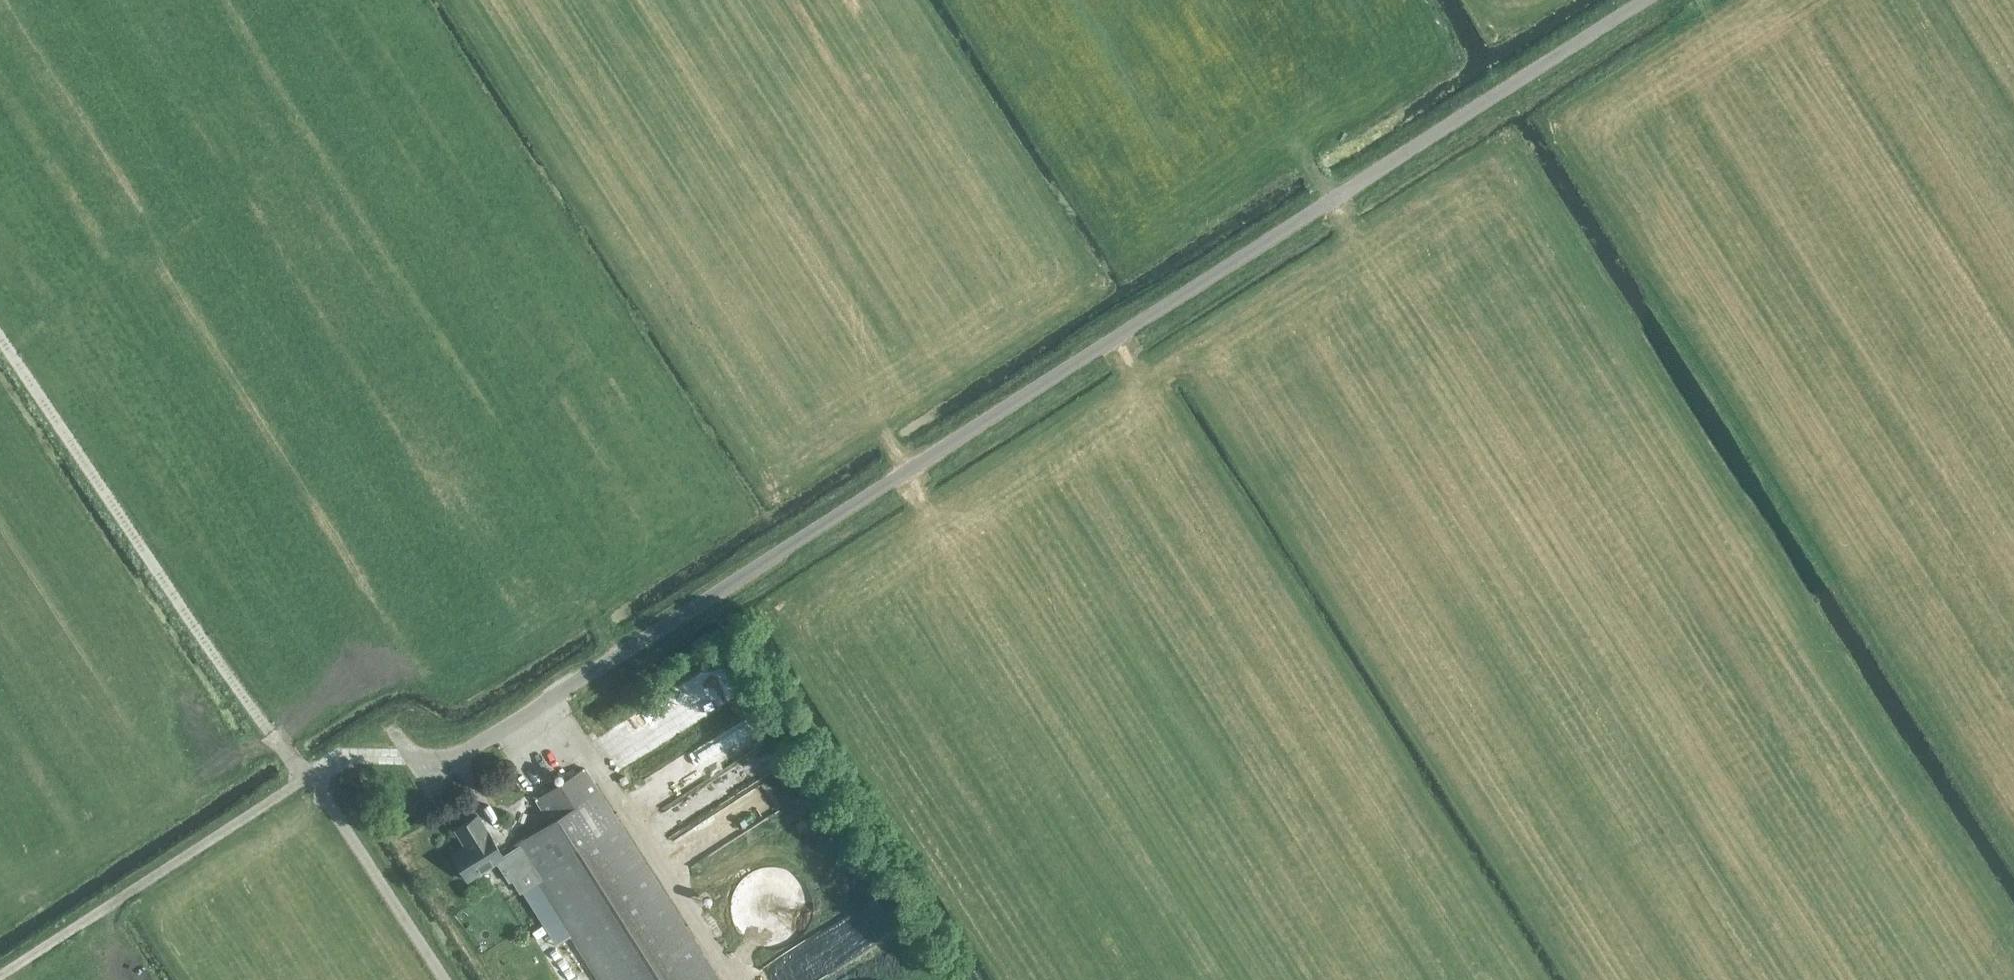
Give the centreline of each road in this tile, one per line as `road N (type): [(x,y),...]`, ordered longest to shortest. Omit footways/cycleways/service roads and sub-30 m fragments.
road 1 (unclassified): [(443,763),(1647,0)]
road 2 (track): [(449,979),(312,777),(267,731),(0,338)]
road 3 (track): [(312,777),(359,758),(443,763)]

